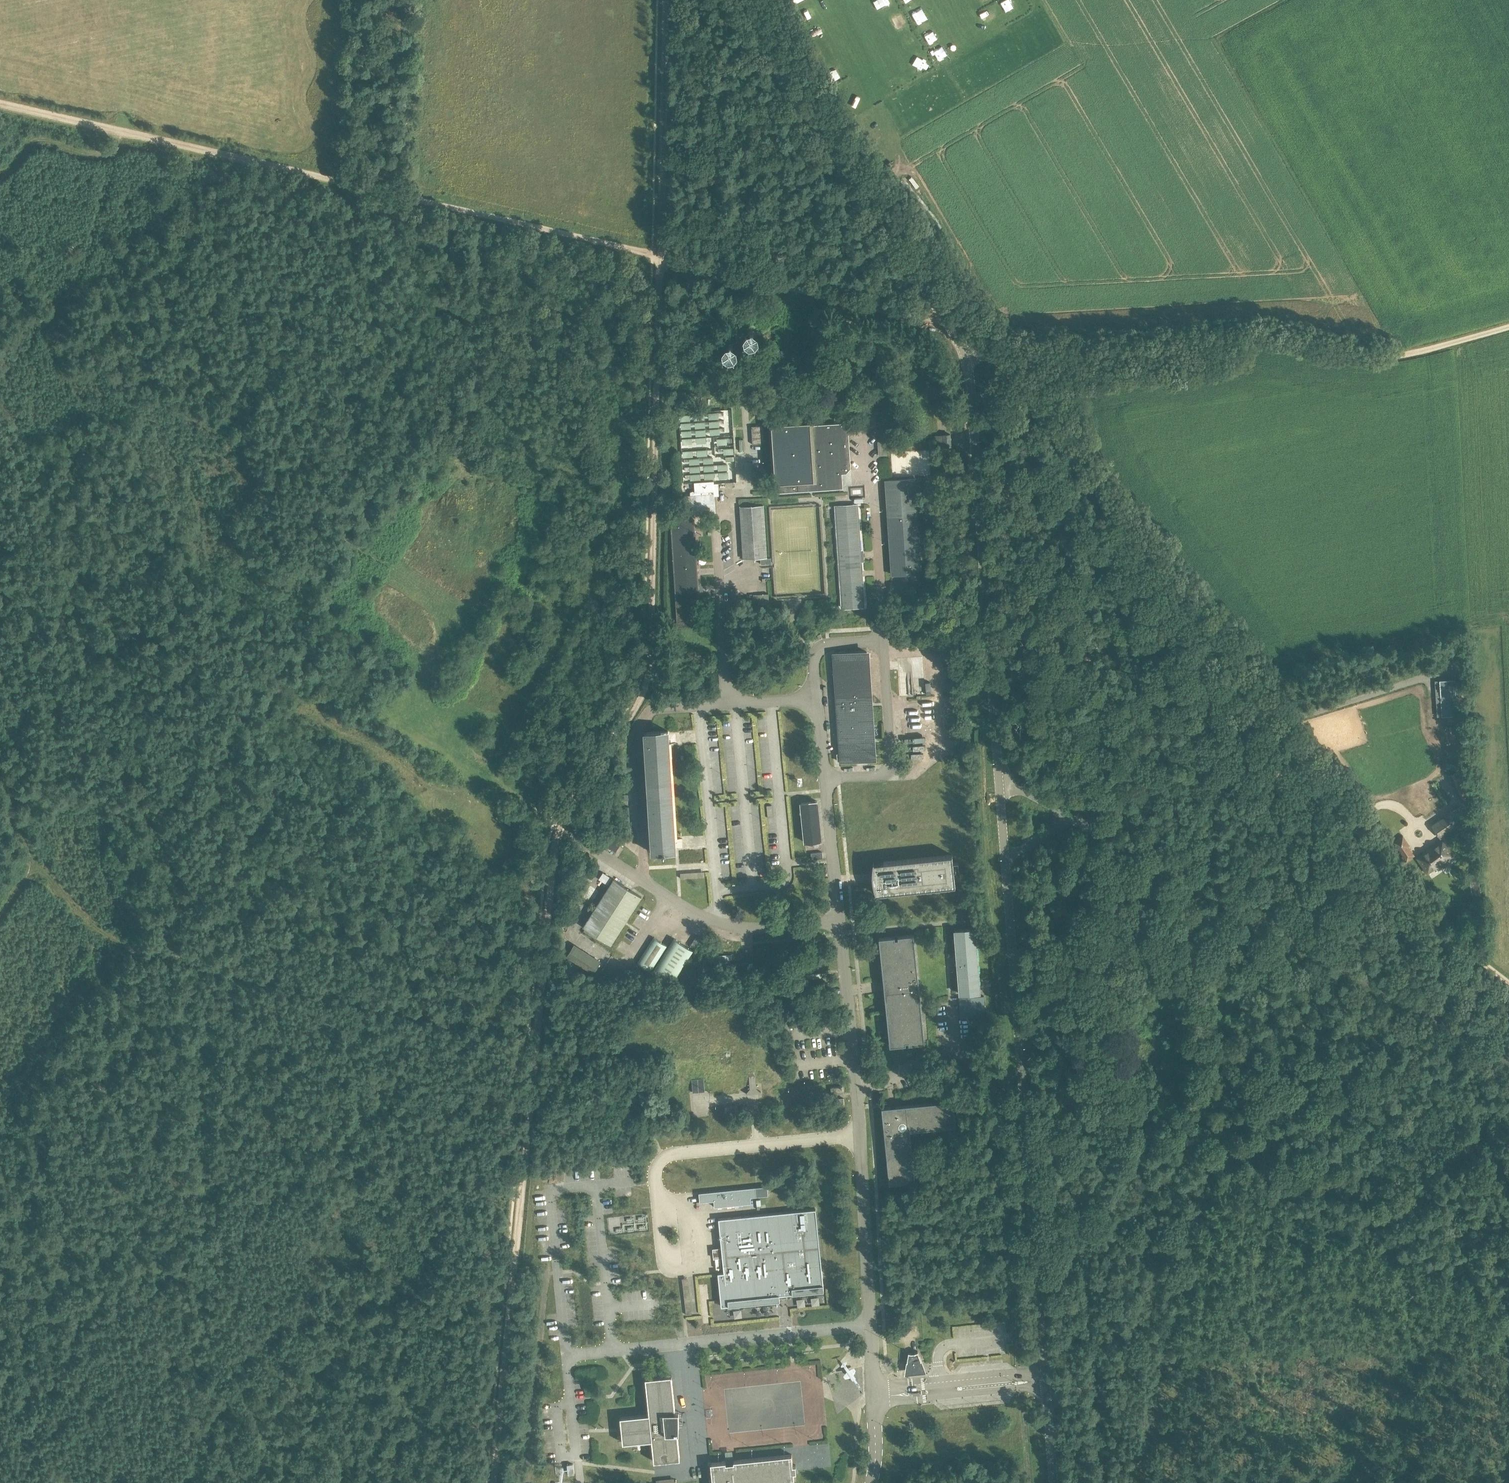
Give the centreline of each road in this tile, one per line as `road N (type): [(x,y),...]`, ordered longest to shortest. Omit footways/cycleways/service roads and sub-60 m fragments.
road 1 (track): [(660,256),(649,671),(556,842),(494,1482)]
road 2 (unclassified): [(1000,775),(967,355),(747,0)]
road 3 (track): [(985,357),(1401,888),(1508,976)]
road 4 (track): [(560,828),(536,812),(440,789),(324,723),(264,653),(255,612),(221,583),(0,462)]
road 5 (track): [(0,105),(660,256)]
road 6 (track): [(0,764),(19,833),(37,865),(84,919),(123,945),(358,1000),(537,1030)]
road 7 (unclassified): [(1054,1482),(1006,859)]
road 8 (track): [(967,355),(1258,338),(1377,357),(1508,324)]
road 9 (track): [(660,256),(951,329)]
road 10 (track): [(663,0),(660,256)]
road 11 (unclassified): [(1256,923),(1071,819)]
road 12 (track): [(125,133),(95,155),(36,140),(0,173)]

